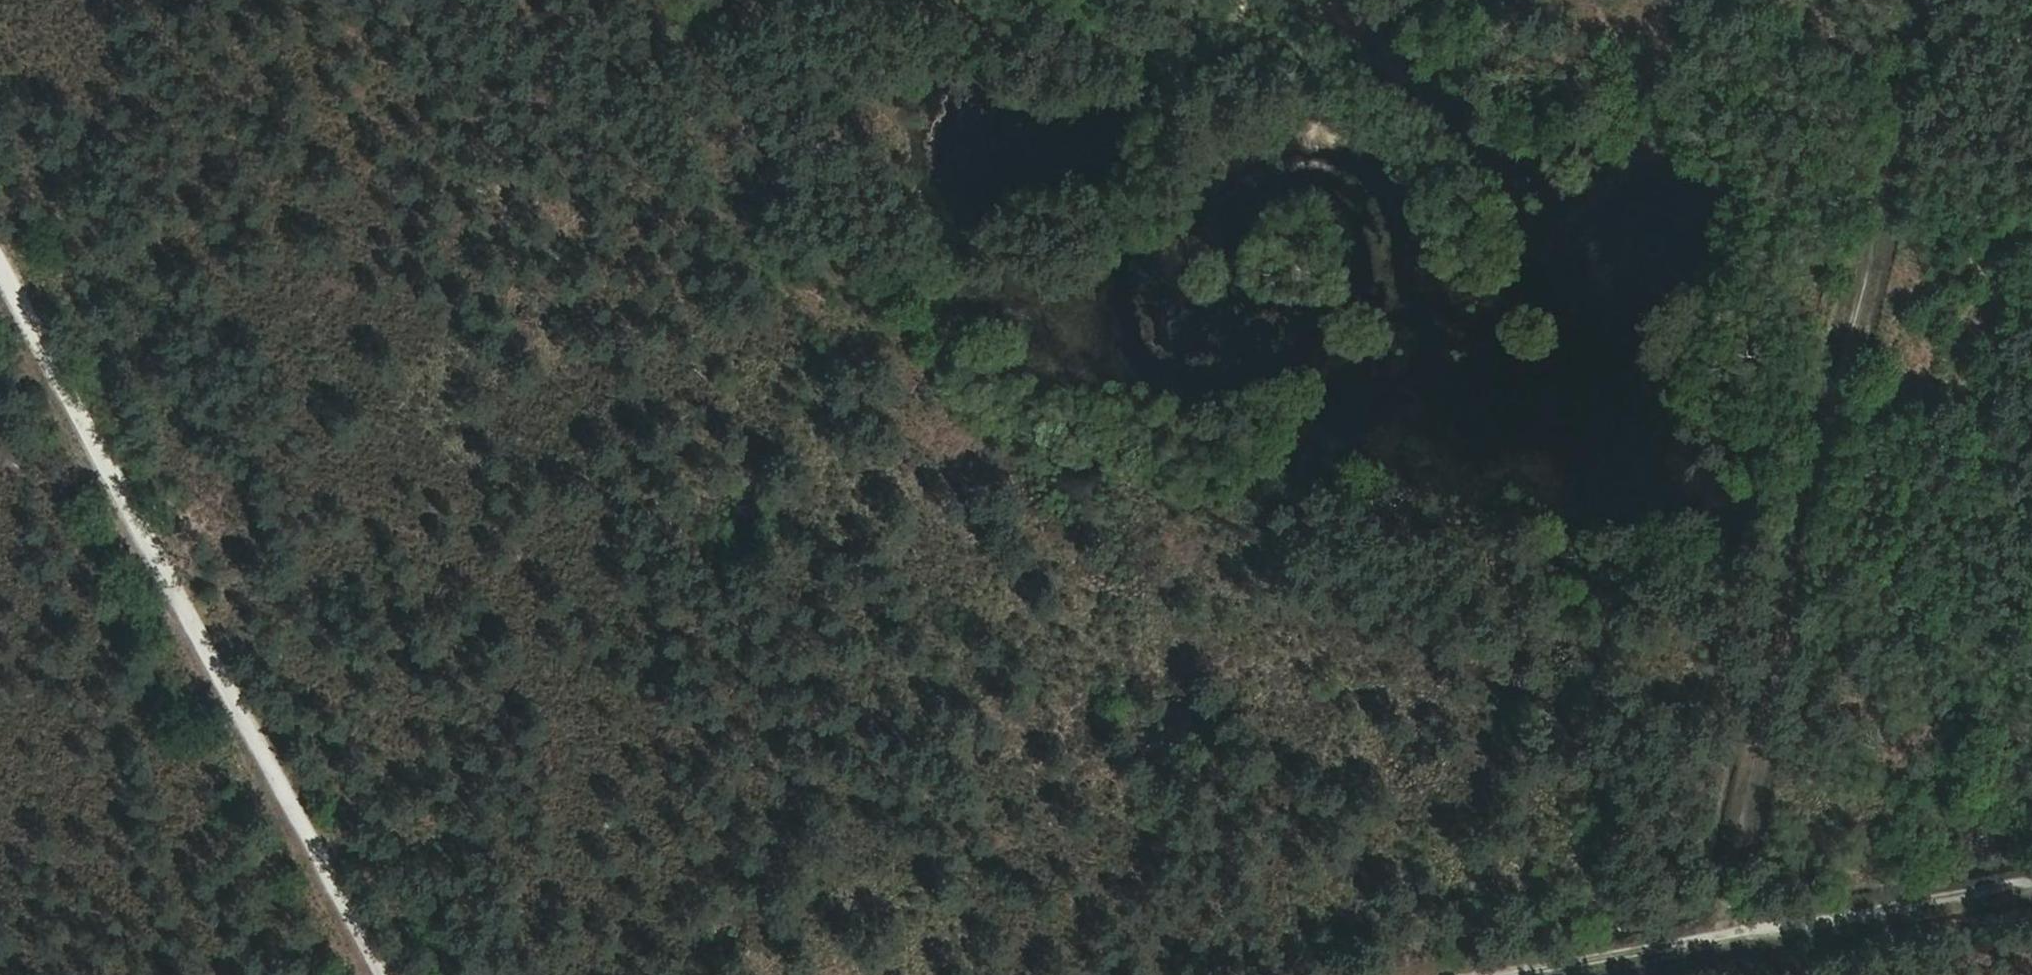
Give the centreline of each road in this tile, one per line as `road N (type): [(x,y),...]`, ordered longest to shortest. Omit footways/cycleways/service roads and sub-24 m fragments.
road 1 (track): [(1724,937),(1926,0)]
road 2 (track): [(0,242),(395,974)]
road 3 (track): [(2031,886),(1508,974)]

